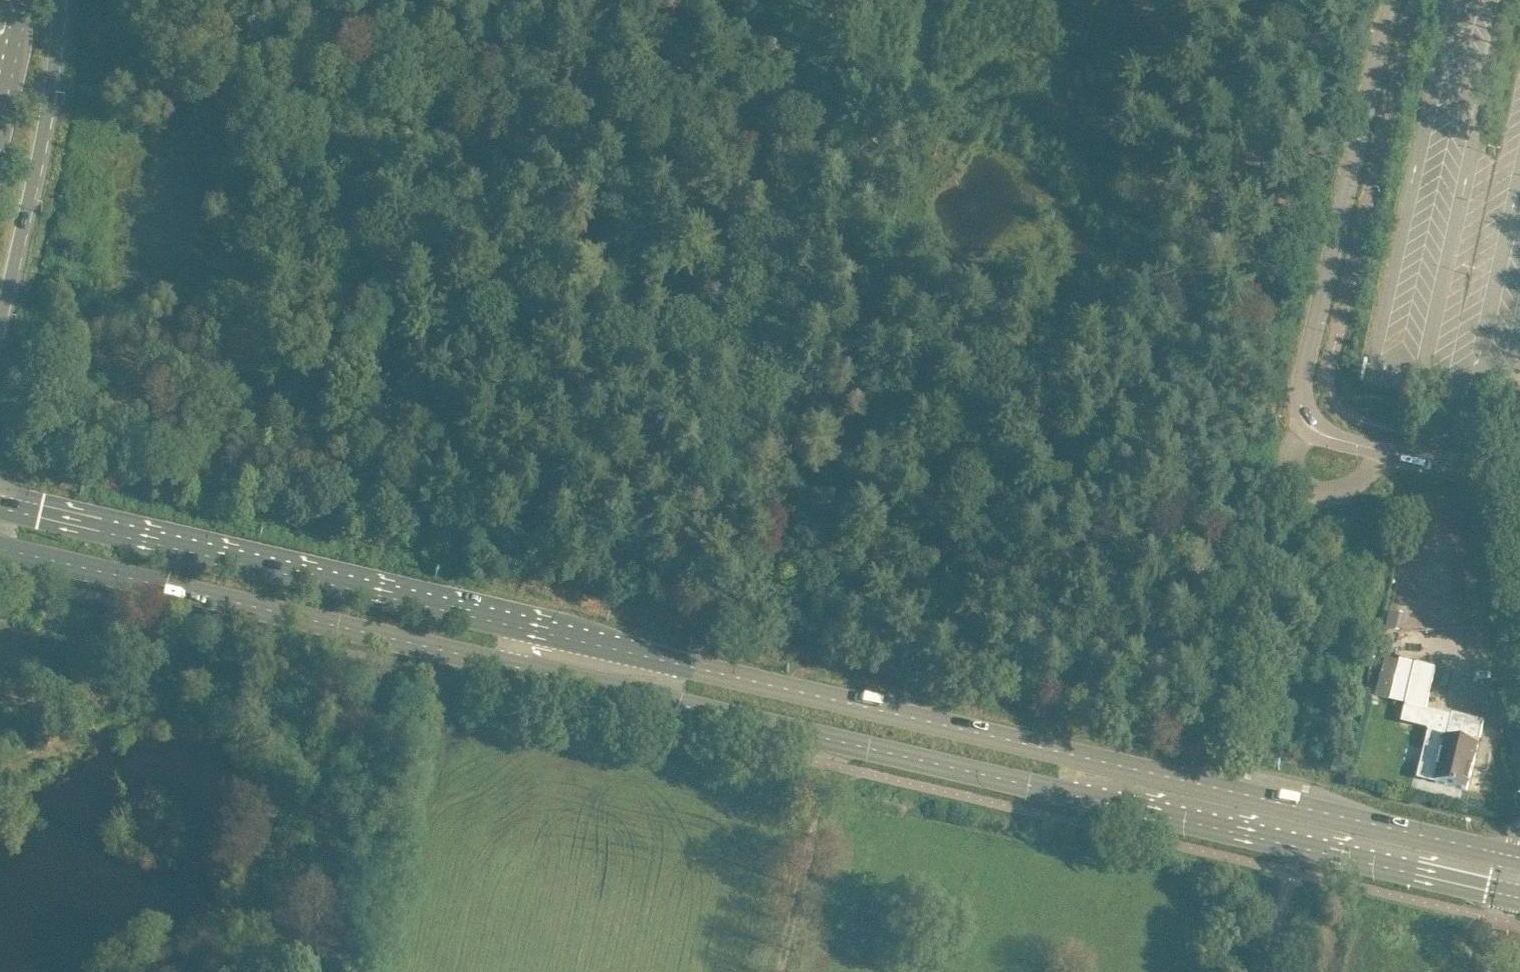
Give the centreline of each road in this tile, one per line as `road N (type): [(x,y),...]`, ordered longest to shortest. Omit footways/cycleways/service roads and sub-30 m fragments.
road 1 (secondary): [(525,674),(1515,896)]
road 2 (secondary): [(1519,857),(535,629)]
road 3 (secondary): [(535,629),(0,508)]
road 4 (secondary): [(0,560),(525,674)]
road 5 (unclassified): [(1308,412),(1301,377),(1393,0)]
road 6 (secondary): [(0,368),(58,85),(63,0)]
road 7 (unclassified): [(1519,746),(1491,522),(1452,464),(1390,447)]
road 8 (unclassified): [(1308,412),(1291,460),(1311,490),(1345,493),(1390,447)]

